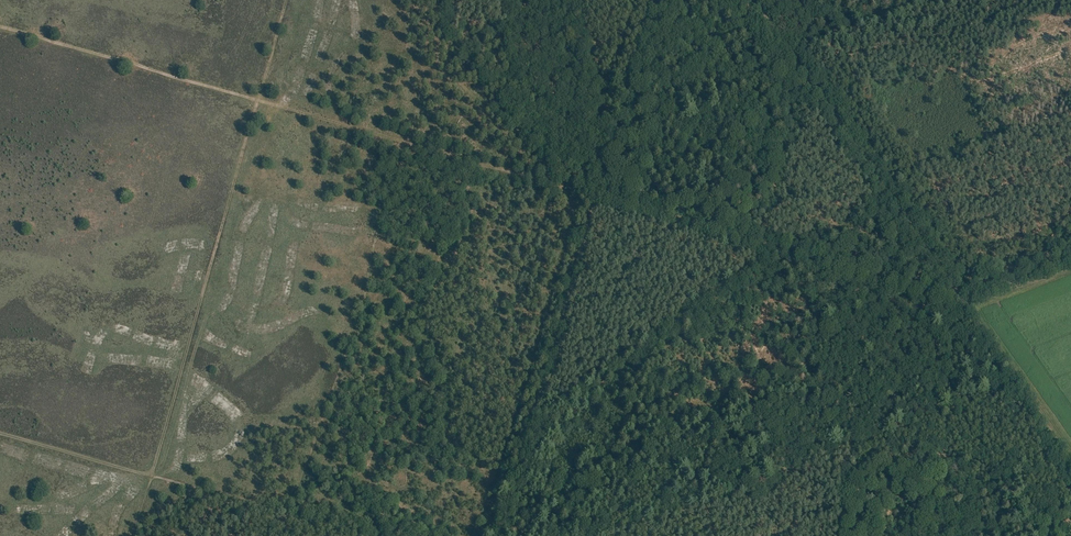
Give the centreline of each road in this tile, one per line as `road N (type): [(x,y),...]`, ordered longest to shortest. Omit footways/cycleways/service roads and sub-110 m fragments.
road 1 (track): [(653,0),(534,414)]
road 2 (track): [(534,414),(780,249)]
road 3 (track): [(744,238),(812,83)]
road 4 (track): [(534,414),(500,535)]

